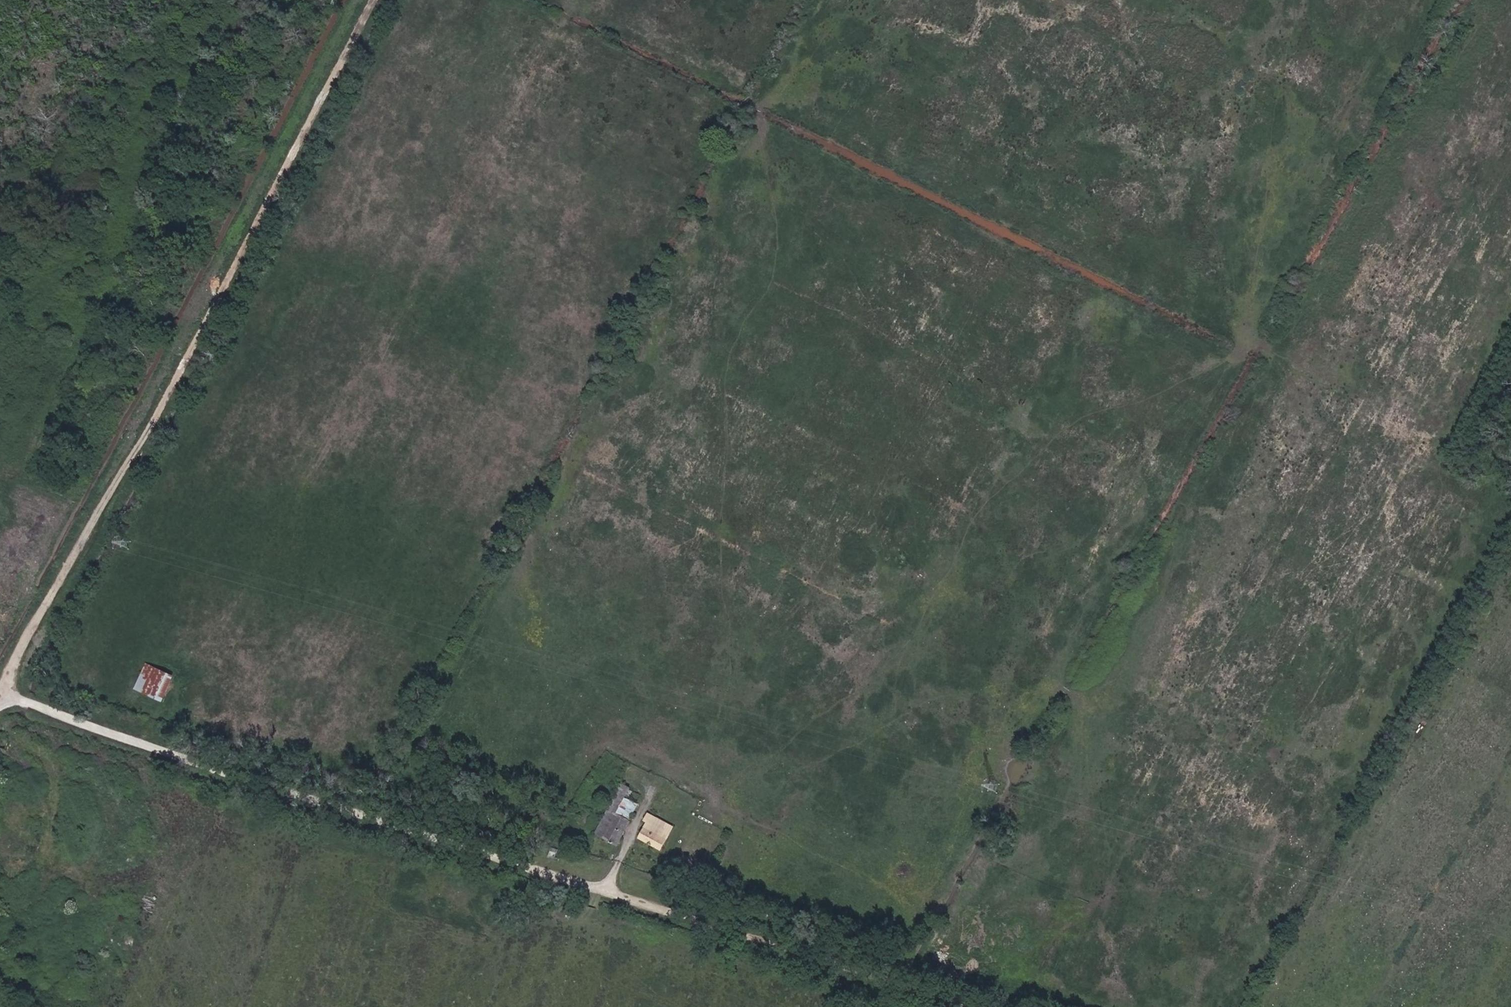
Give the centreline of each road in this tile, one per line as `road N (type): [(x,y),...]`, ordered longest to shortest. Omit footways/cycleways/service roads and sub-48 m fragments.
road 1 (track): [(314,122),(17,667),(10,702)]
road 2 (unclassified): [(0,706),(24,702),(611,891)]
road 3 (track): [(969,1006),(611,891)]

